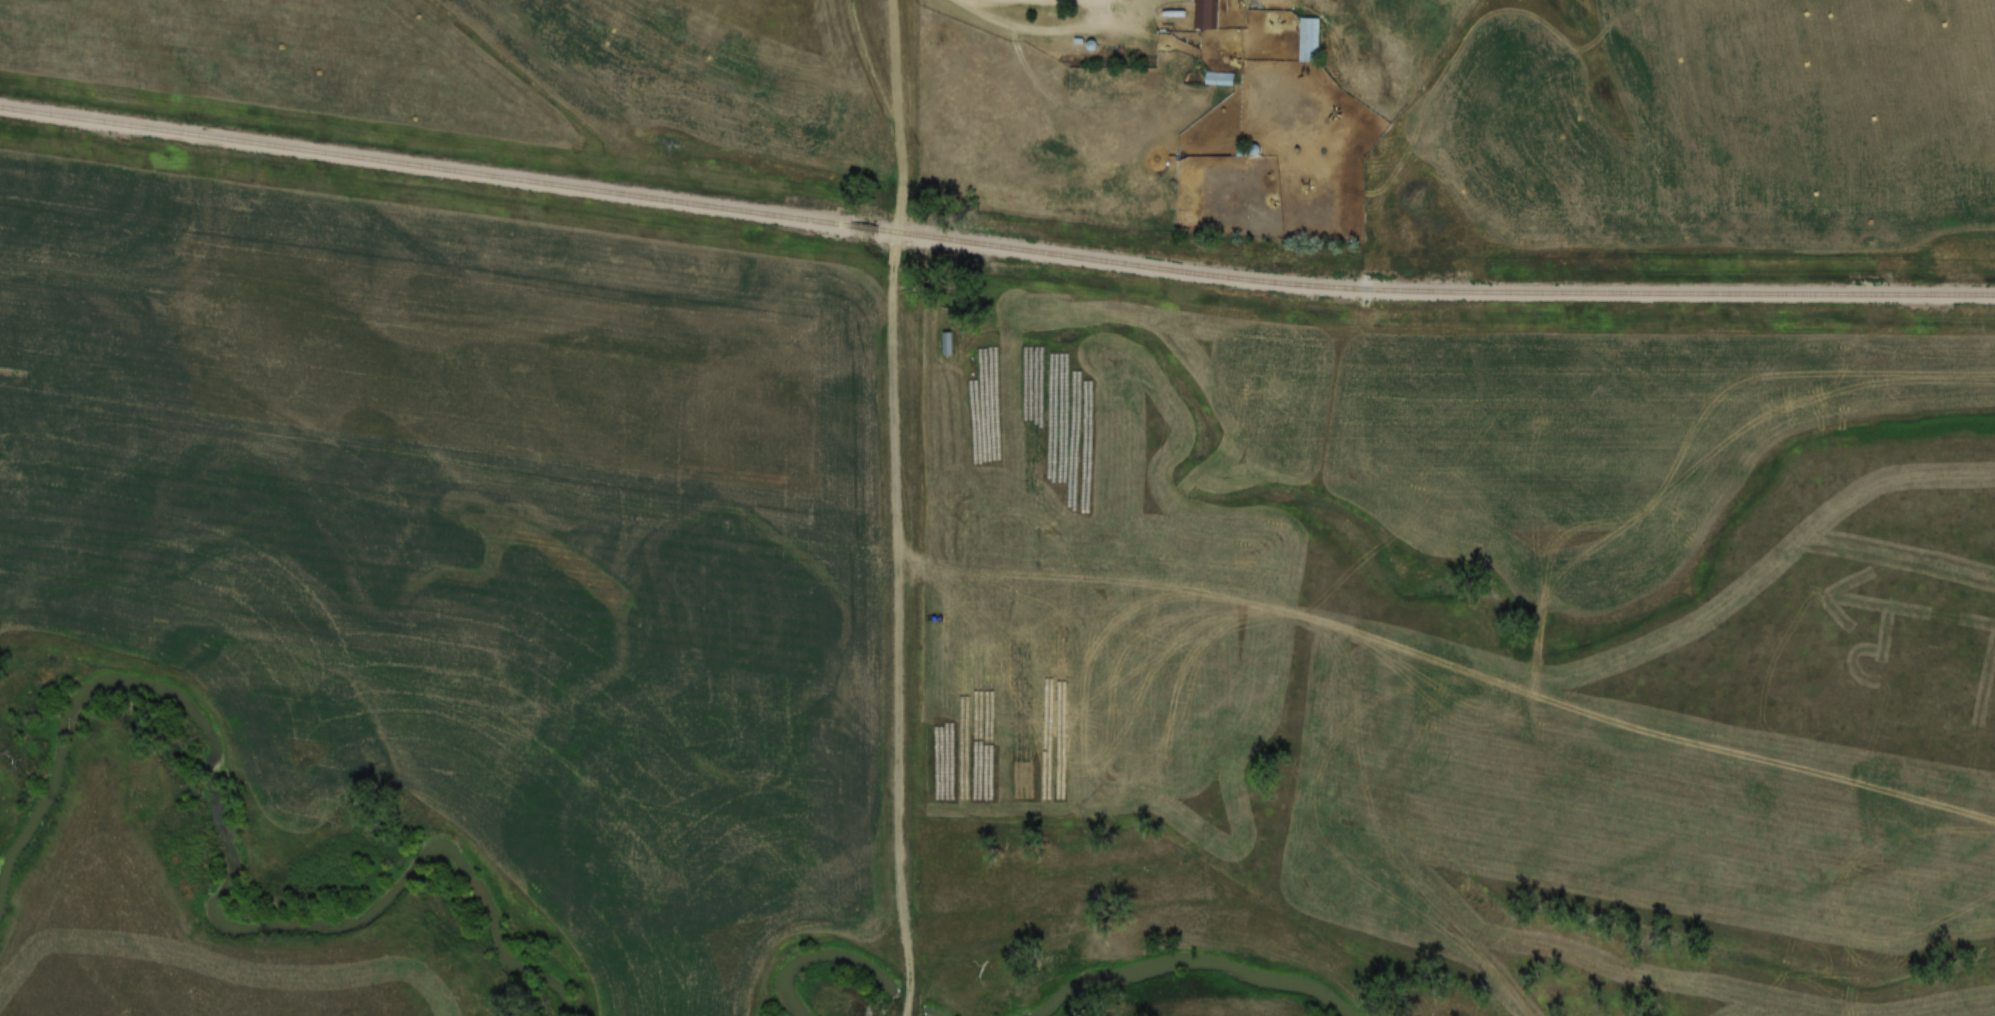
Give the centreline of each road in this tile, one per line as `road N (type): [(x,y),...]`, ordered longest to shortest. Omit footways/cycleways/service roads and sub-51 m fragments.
road 1 (track): [(903,1015),(882,405),(889,289)]
road 2 (residential): [(851,0),(900,160),(889,289)]

